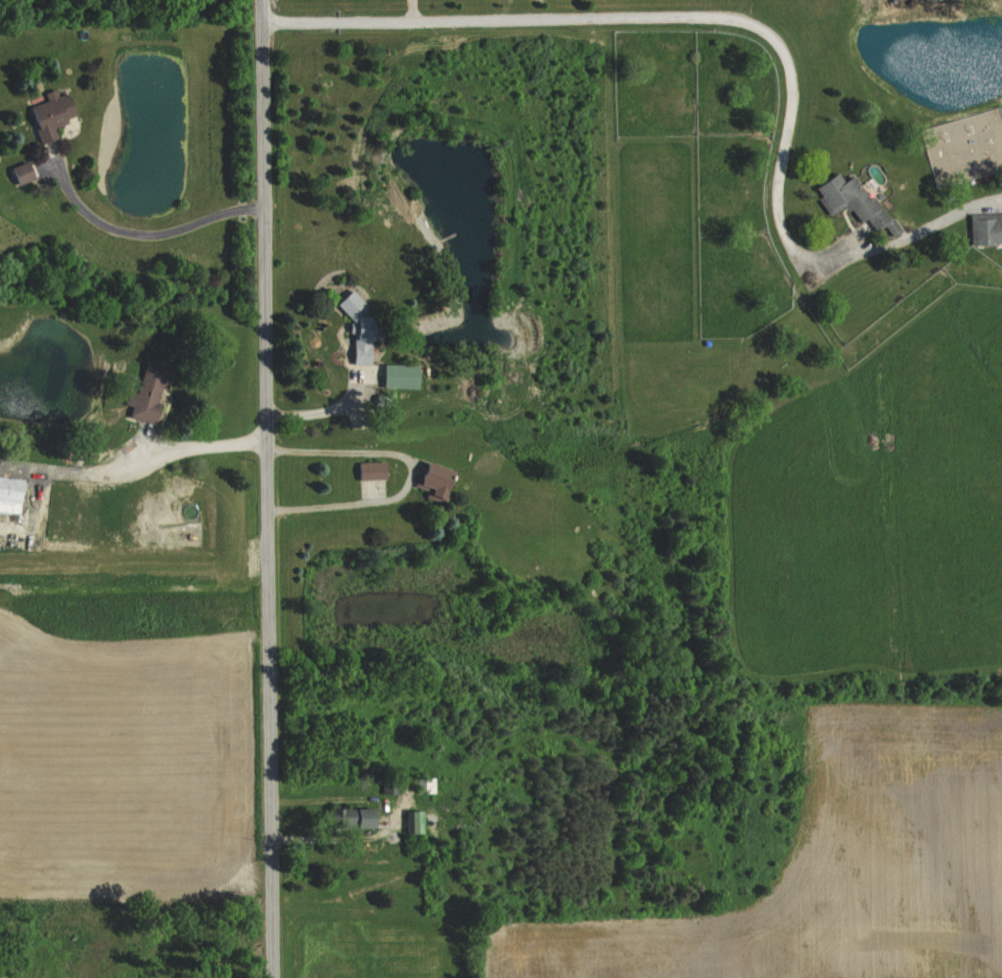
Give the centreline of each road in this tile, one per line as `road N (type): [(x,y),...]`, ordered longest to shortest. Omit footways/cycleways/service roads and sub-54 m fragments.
road 1 (residential): [(279,977),(272,206),(261,0)]

